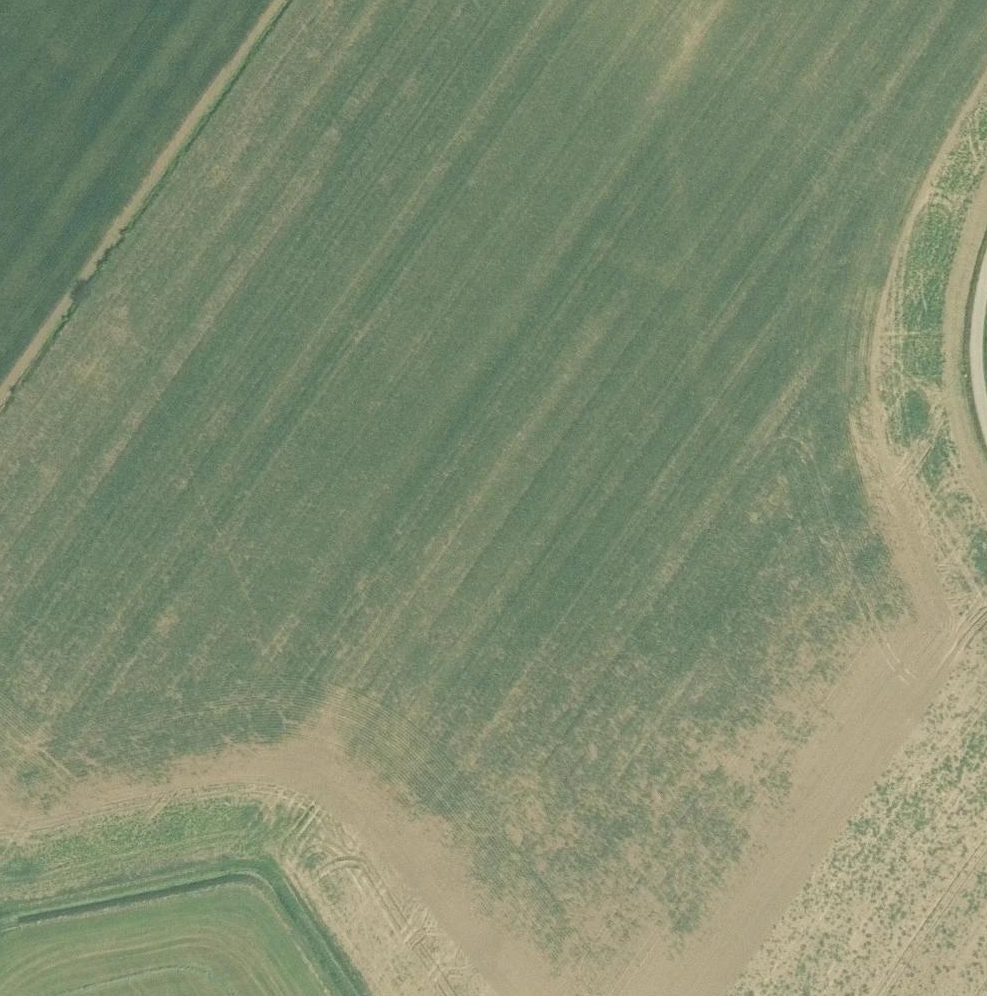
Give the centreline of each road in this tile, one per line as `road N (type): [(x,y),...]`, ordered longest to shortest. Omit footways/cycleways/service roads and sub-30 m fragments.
road 1 (unclassified): [(986,408),(976,373),(986,275)]

